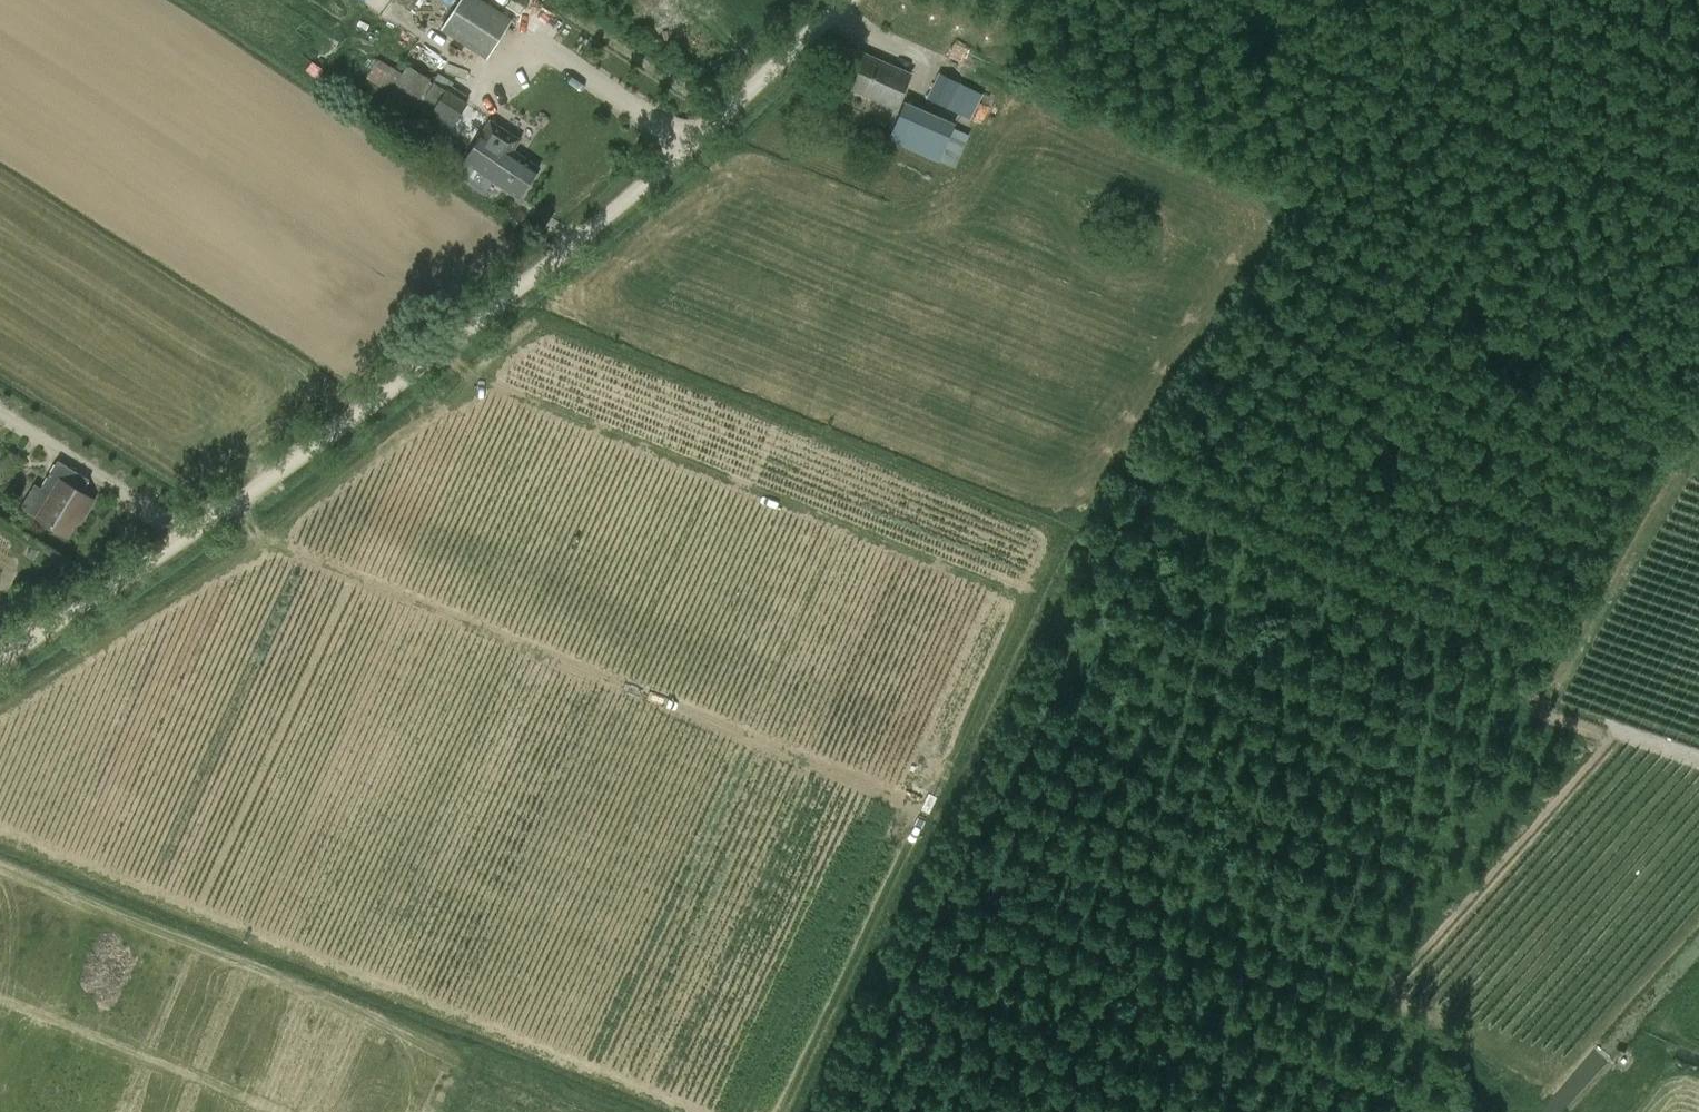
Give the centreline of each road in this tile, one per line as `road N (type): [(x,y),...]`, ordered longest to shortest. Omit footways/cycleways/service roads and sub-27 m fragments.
road 1 (unclassified): [(0,658),(487,309),(648,181),(837,0)]

